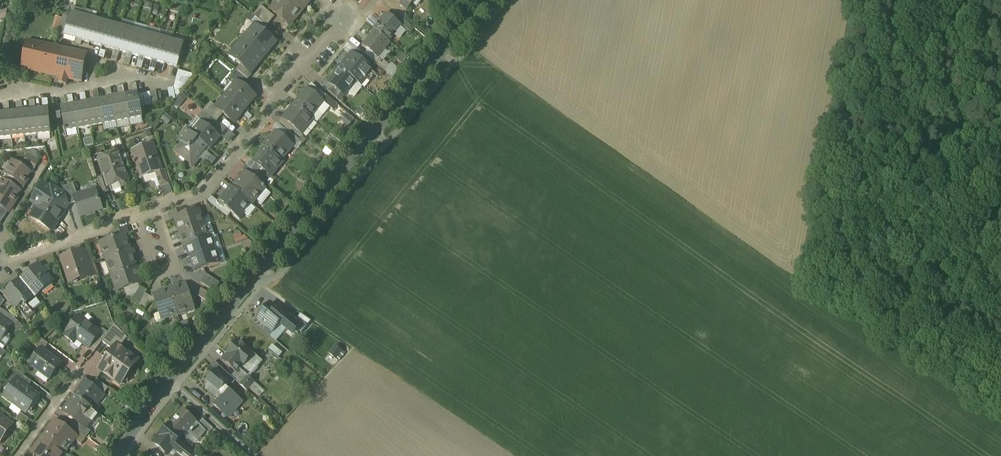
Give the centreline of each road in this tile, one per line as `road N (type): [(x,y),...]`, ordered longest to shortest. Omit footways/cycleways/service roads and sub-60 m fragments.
road 1 (tertiary): [(119,455),(170,381),(484,0)]
road 2 (residential): [(154,209),(197,195),(348,19)]
road 3 (residential): [(134,215),(155,274),(174,267),(154,209)]
road 4 (residential): [(0,257),(134,215)]

